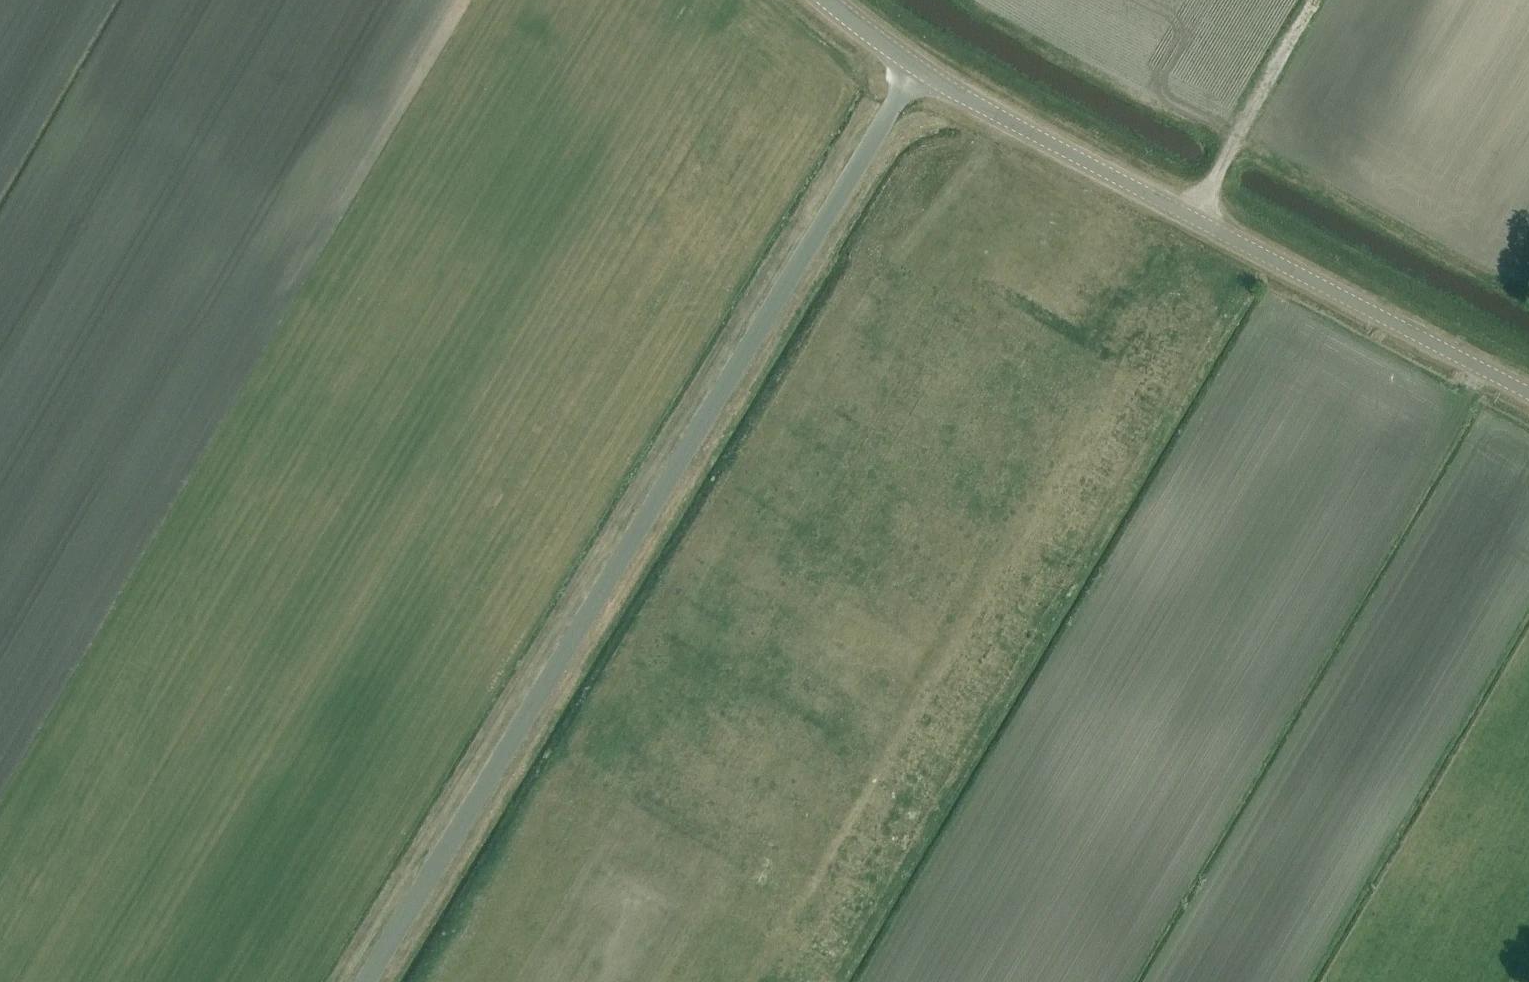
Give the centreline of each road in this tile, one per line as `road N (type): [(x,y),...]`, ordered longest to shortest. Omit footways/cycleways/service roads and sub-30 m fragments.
road 1 (unclassified): [(918,70),(367,981)]
road 2 (unclassified): [(1528,392),(918,70)]

